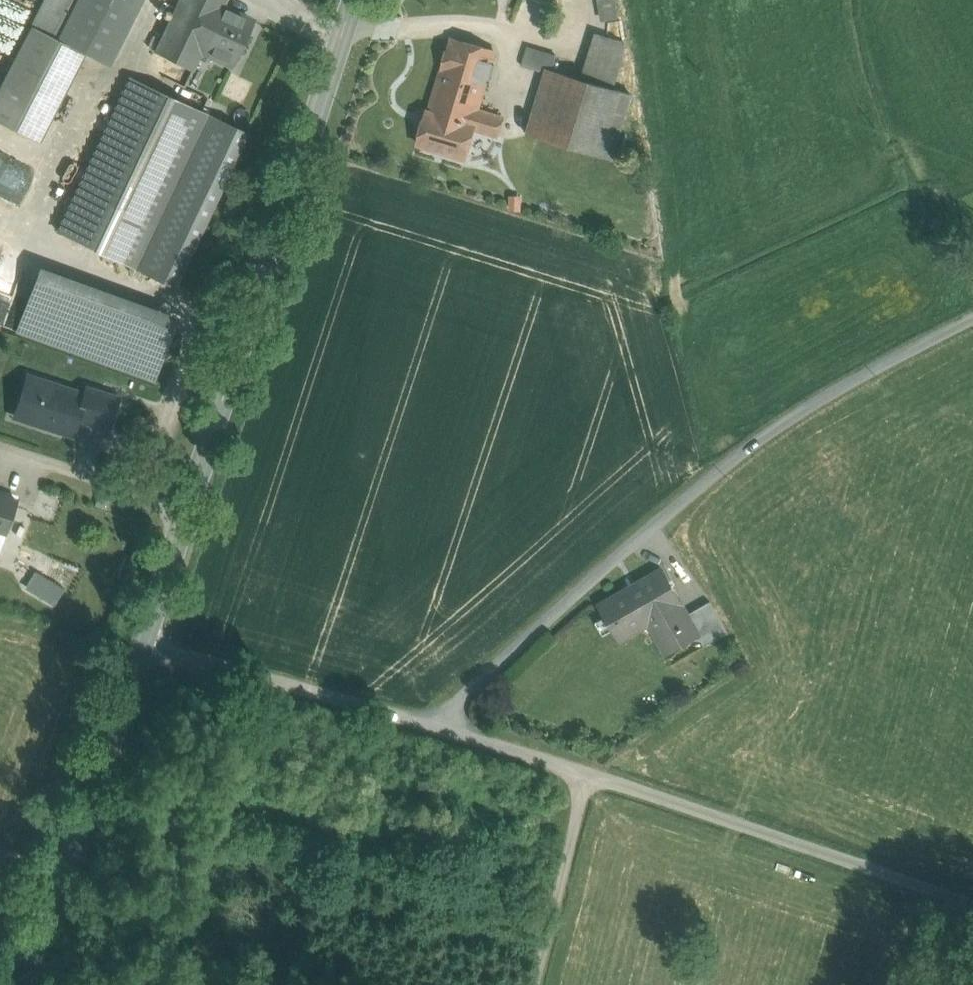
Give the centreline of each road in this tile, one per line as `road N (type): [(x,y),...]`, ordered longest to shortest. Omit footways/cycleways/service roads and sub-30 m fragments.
road 1 (unclassified): [(141,648),(590,771),(972,911)]
road 2 (secondary): [(141,648),(356,0)]
road 3 (secondary): [(31,984),(141,648)]
road 4 (track): [(590,771),(540,984)]
road 5 (track): [(187,512),(0,452)]

